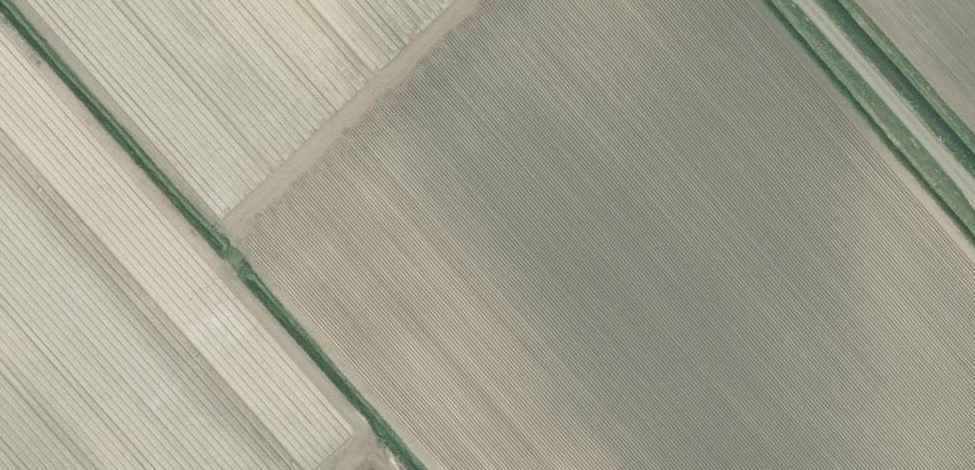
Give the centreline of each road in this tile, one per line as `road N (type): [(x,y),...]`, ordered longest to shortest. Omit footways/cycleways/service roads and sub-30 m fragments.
road 1 (unclassified): [(974,195),(803,0)]

